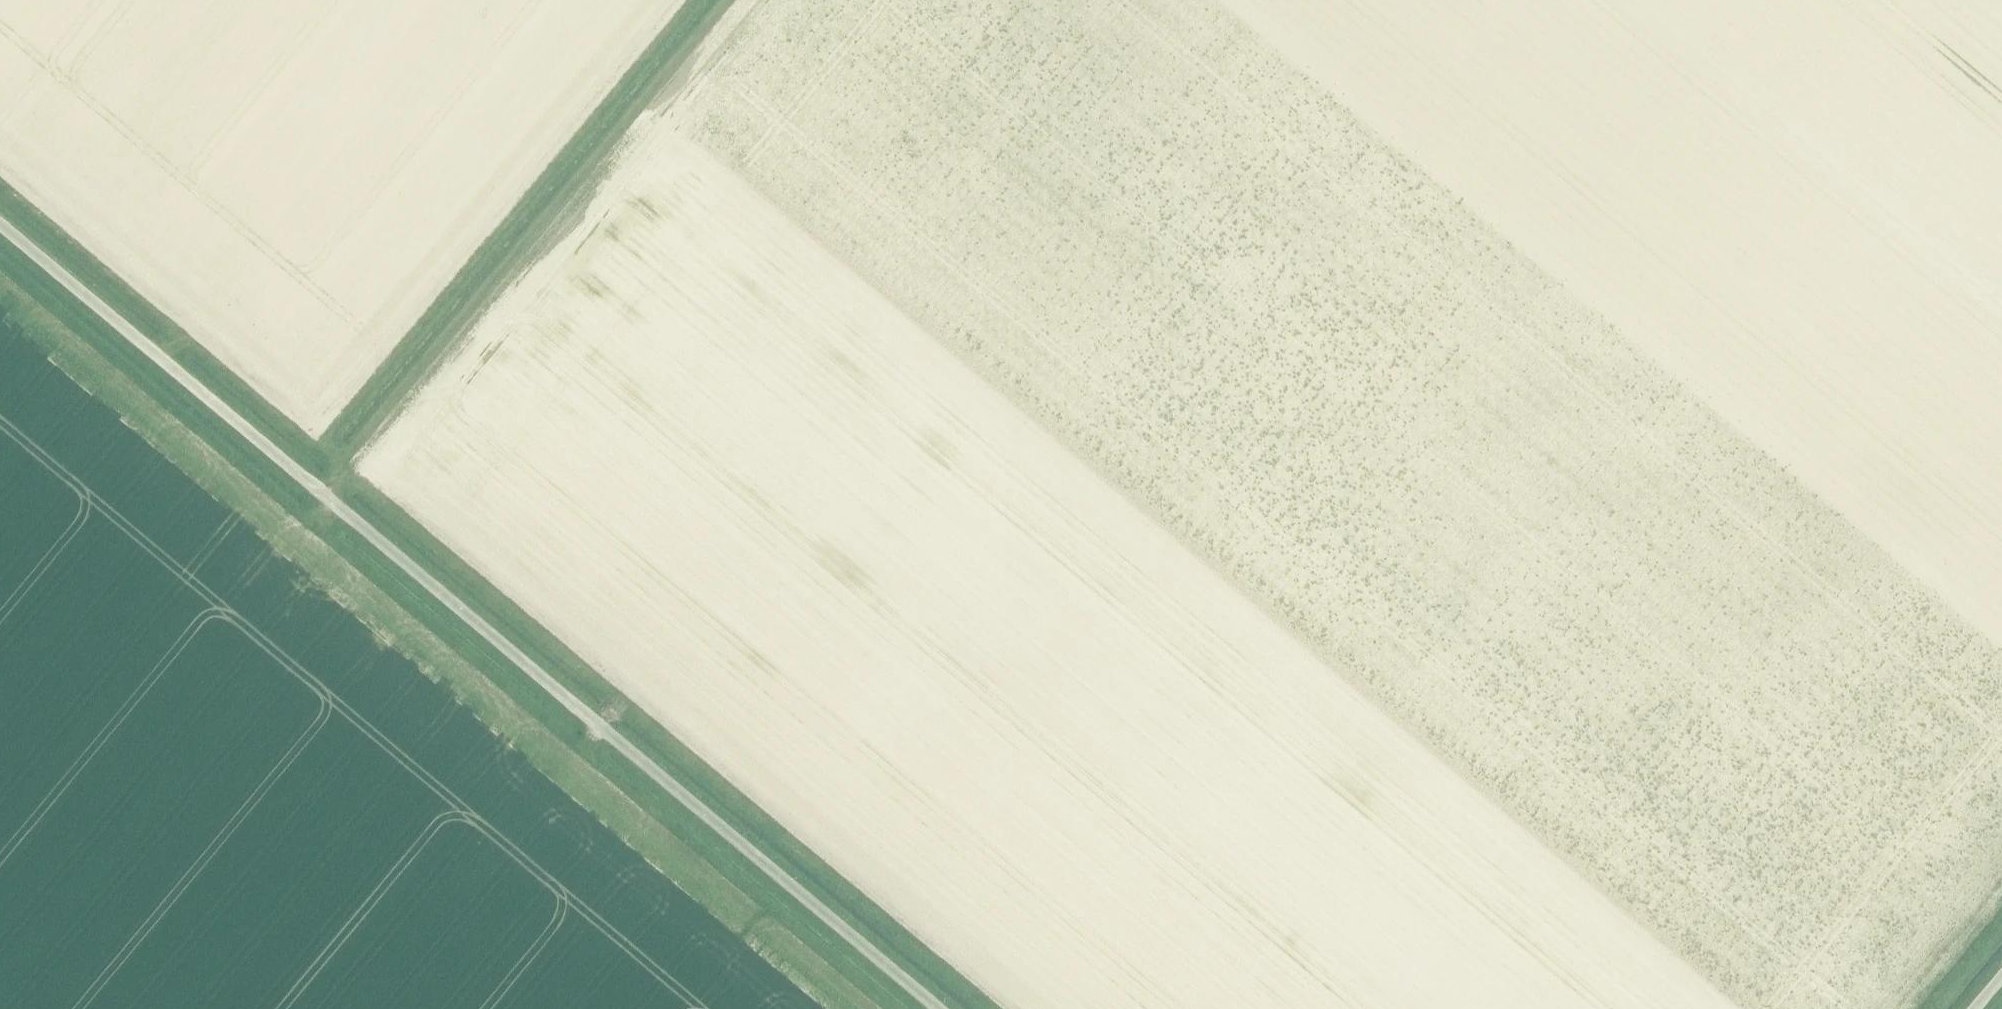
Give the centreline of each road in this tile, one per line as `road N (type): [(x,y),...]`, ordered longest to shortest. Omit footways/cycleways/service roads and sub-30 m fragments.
road 1 (unclassified): [(935,1008),(0,225)]

